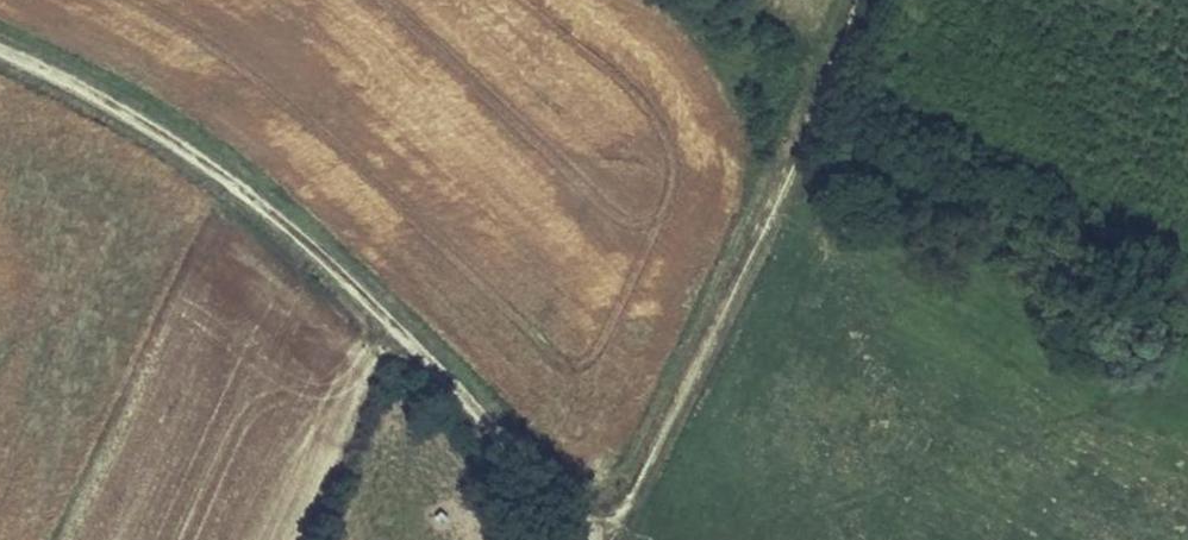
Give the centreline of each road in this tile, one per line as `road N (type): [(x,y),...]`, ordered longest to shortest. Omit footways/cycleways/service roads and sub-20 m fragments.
road 1 (track): [(859,0),(791,180),(633,498),(594,525),(239,189),(110,104),(0,54)]

